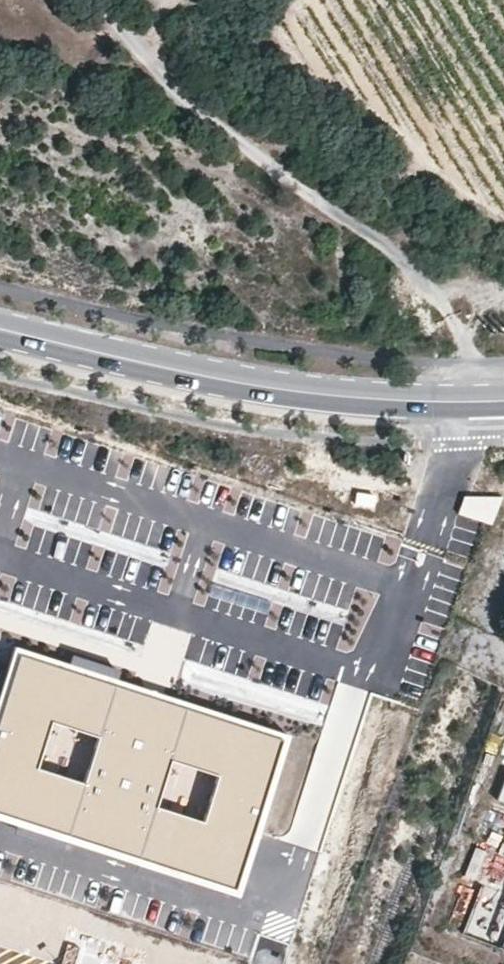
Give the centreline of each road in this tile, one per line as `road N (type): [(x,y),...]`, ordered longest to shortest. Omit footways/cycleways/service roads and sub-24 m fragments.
road 1 (track): [(468,403),(475,363),(406,266),(137,64),(166,0)]
road 2 (primary): [(0,330),(317,392),(503,402)]

